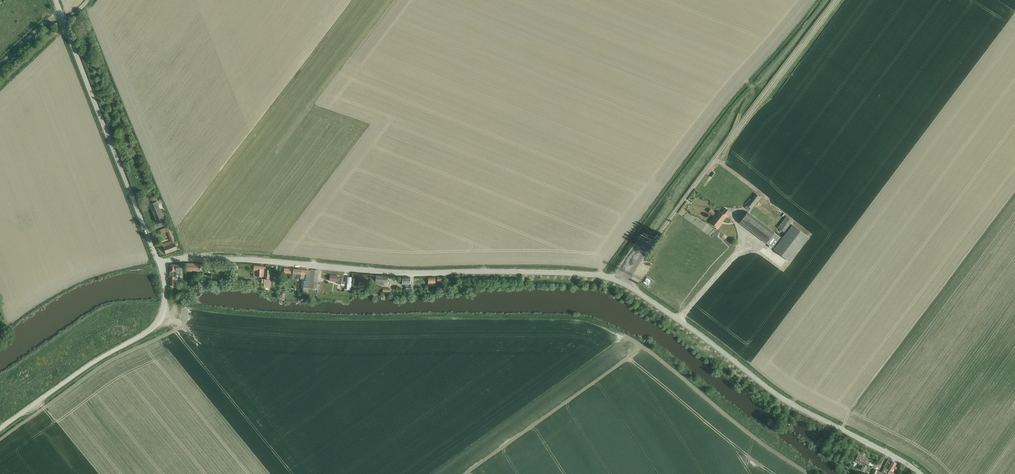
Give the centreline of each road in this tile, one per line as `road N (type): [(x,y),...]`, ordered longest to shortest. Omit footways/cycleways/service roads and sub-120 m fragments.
road 1 (tertiary): [(160,265),(231,259),(623,282)]
road 2 (tertiary): [(920,473),(777,396),(623,282)]
road 3 (track): [(623,282),(835,0)]
road 4 (tertiary): [(160,265),(55,0)]
road 5 (unclassified): [(0,429),(148,331),(165,300),(160,265)]

